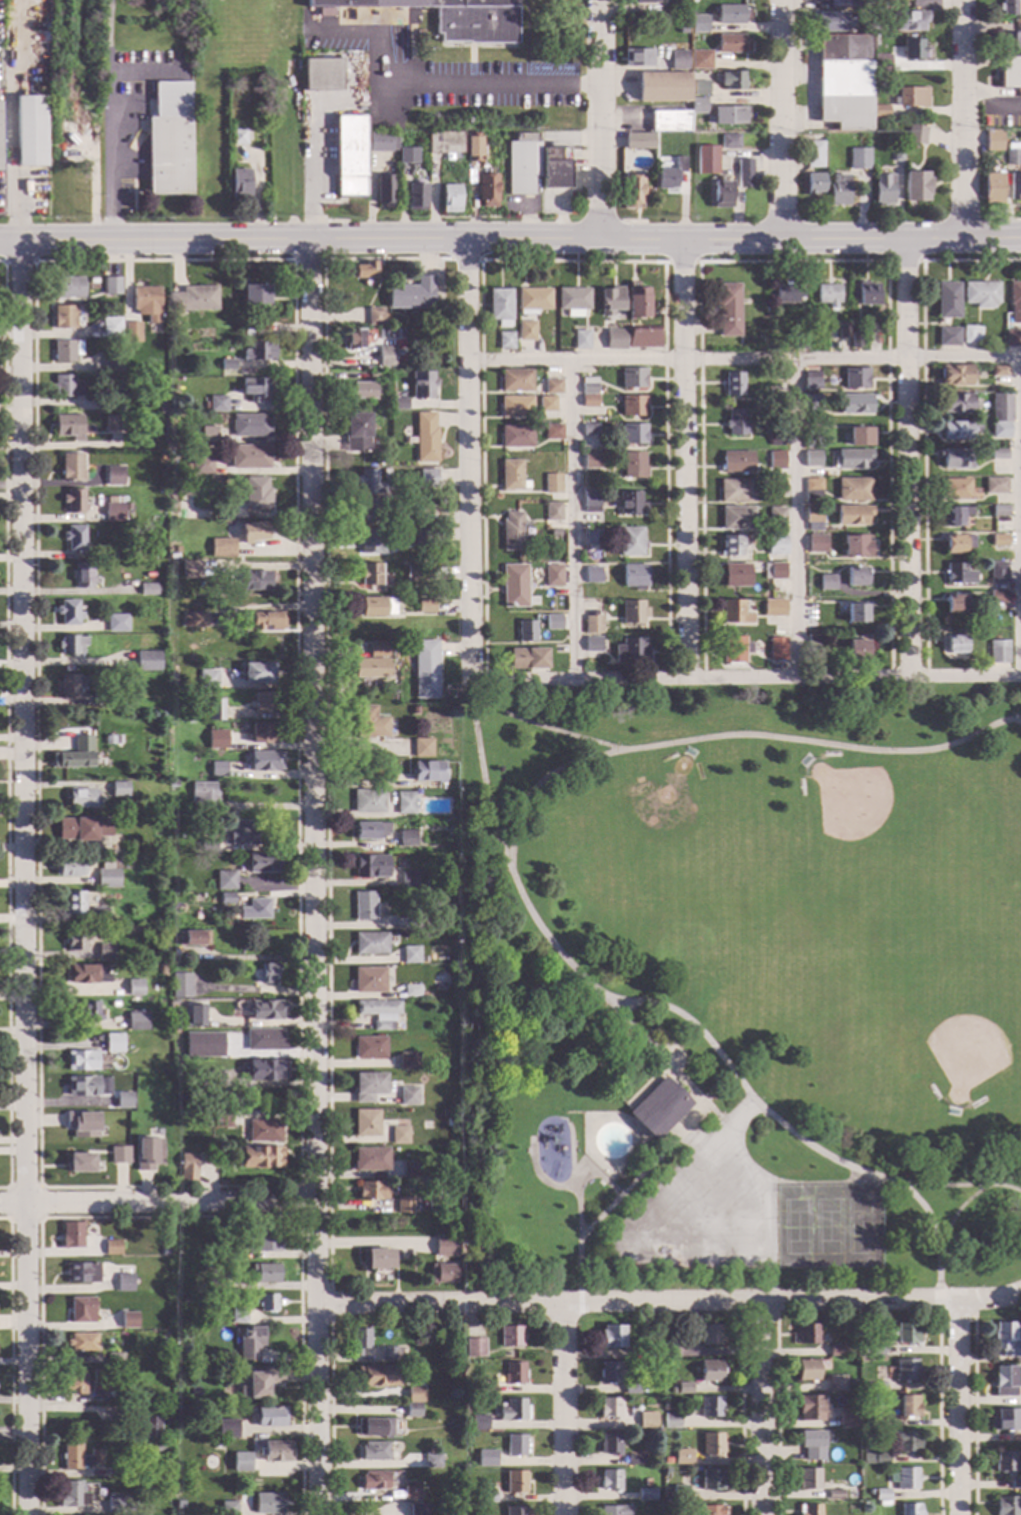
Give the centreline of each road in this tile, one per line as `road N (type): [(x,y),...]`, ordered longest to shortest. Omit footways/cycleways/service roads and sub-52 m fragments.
road 1 (residential): [(21,243),(29,1514)]
road 2 (residential): [(307,244),(316,1514)]
road 3 (tertiary): [(1020,238),(0,243)]
road 4 (residential): [(1020,1294),(959,1302),(316,1305)]
road 5 (residential): [(683,239),(688,679)]
road 6 (residential): [(468,241),(471,681)]
road 7 (residential): [(905,240),(908,677)]
road 8 (residential): [(316,1203),(0,1208)]
road 9 (residential): [(595,0),(596,239)]
road 10 (residential): [(960,0),(961,239)]
road 11 (residential): [(779,0),(780,239)]
road 12 (residential): [(959,1302),(960,1514)]
road 13 (residential): [(760,1303),(761,1514)]
road 14 (residential): [(564,1306),(565,1514)]

